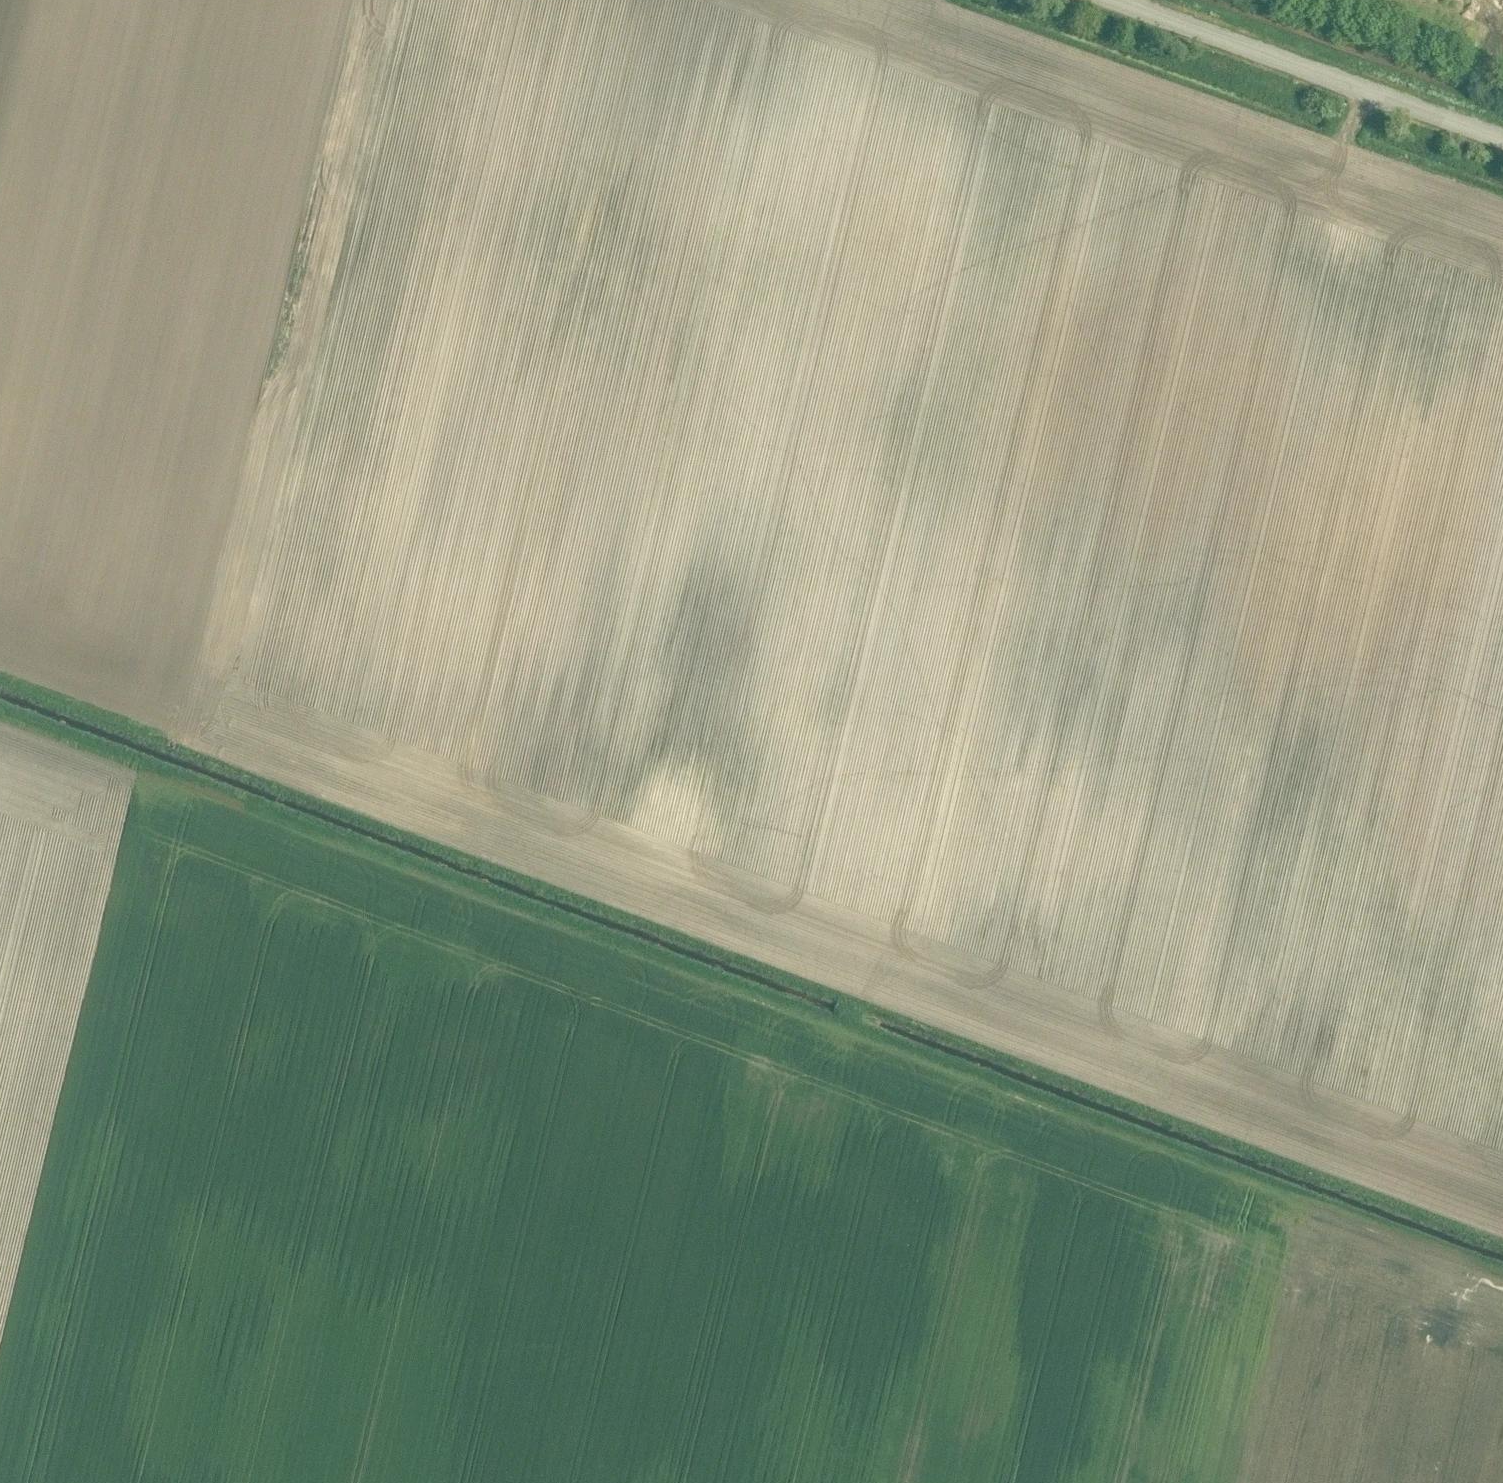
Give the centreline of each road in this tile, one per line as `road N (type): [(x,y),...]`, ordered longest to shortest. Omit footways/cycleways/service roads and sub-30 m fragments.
road 1 (unclassified): [(1106,0),(1502,145)]

